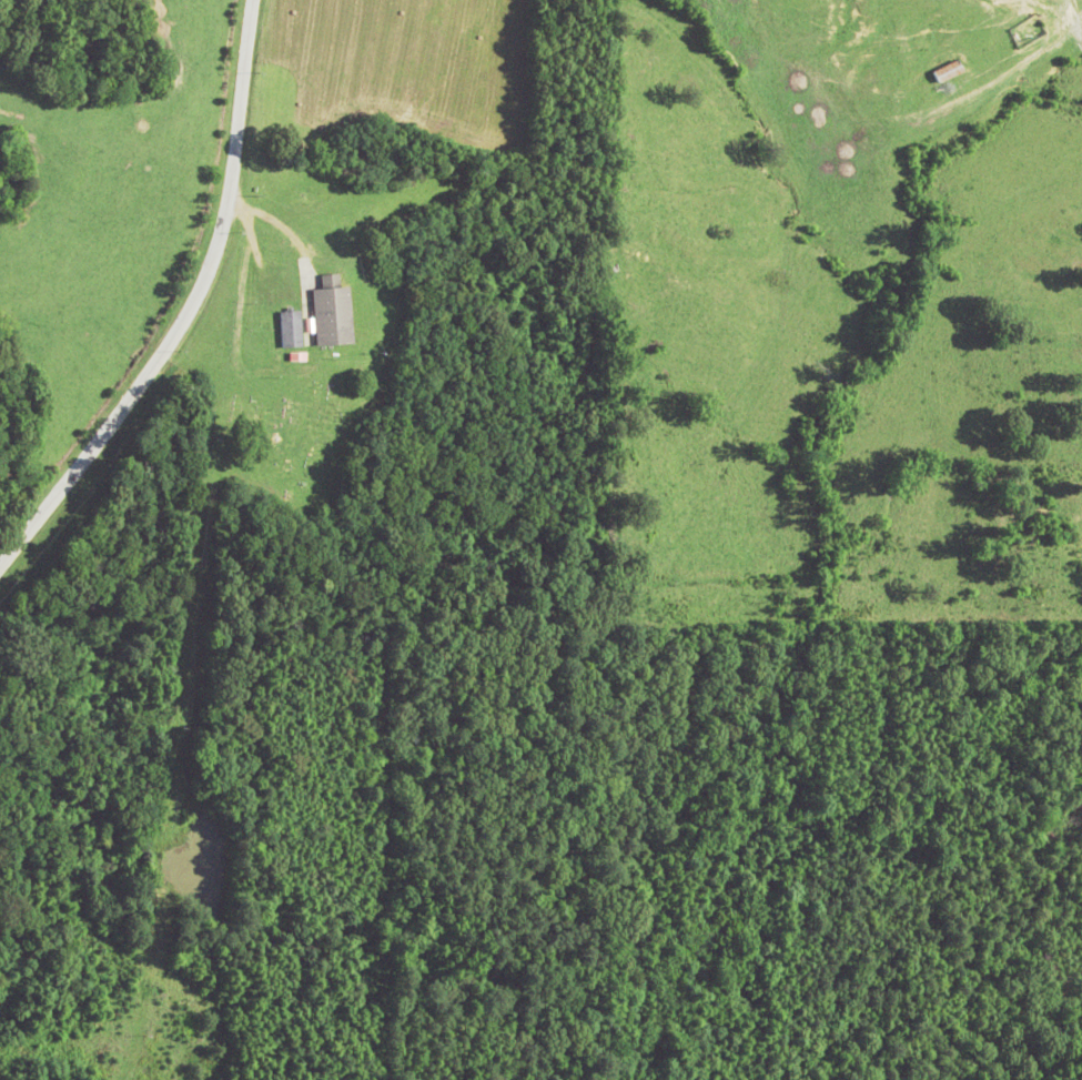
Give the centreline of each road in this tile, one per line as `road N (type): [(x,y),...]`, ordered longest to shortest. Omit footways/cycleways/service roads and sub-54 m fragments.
road 1 (residential): [(0,461),(122,277),(173,158),(192,0)]

